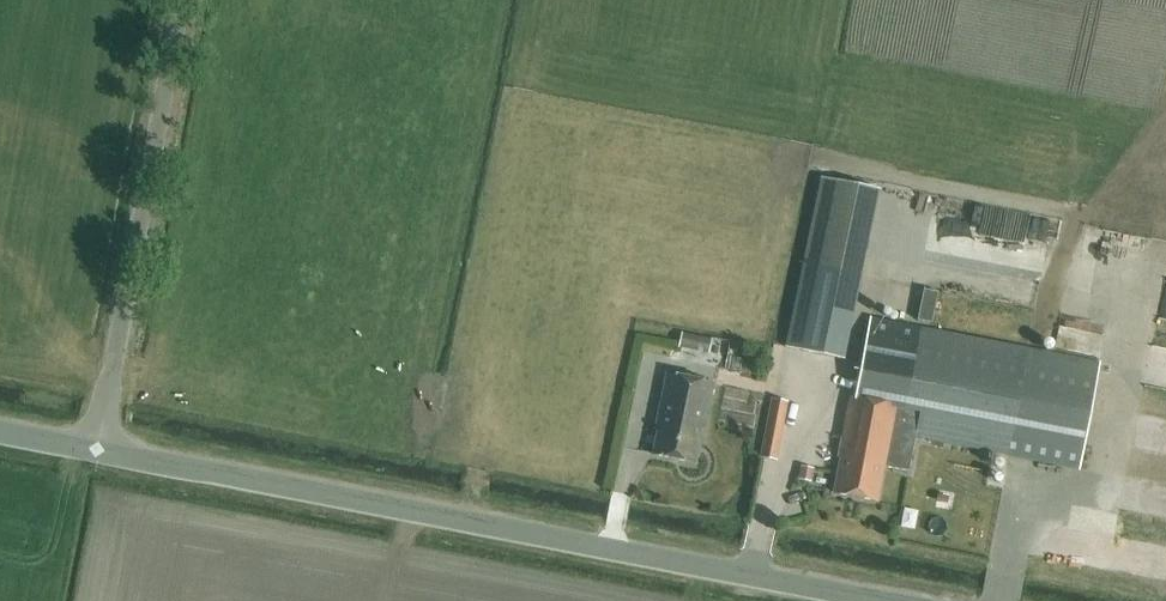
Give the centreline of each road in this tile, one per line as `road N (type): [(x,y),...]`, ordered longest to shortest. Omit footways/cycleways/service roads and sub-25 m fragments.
road 1 (unclassified): [(886,600),(96,449)]
road 2 (unclassified): [(105,402),(181,0)]

